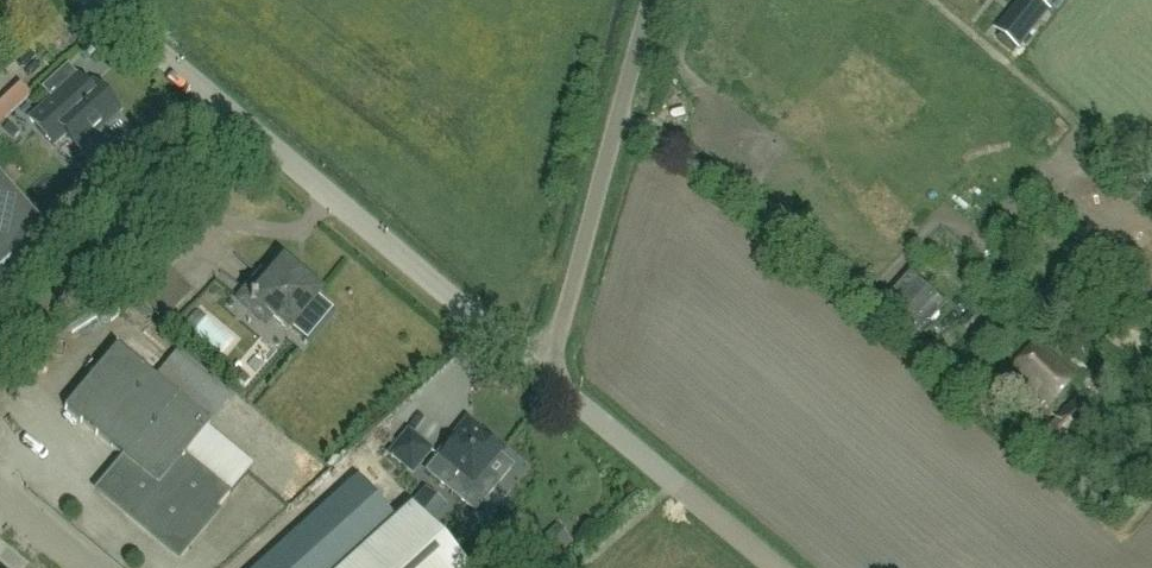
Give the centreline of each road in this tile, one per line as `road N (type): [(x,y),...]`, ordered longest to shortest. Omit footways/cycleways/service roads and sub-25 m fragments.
road 1 (unclassified): [(533,365),(98,0)]
road 2 (unclassified): [(533,365),(586,259),(650,0)]
road 3 (unclassified): [(776,567),(533,365)]
road 4 (unclassified): [(93,567),(0,491)]

